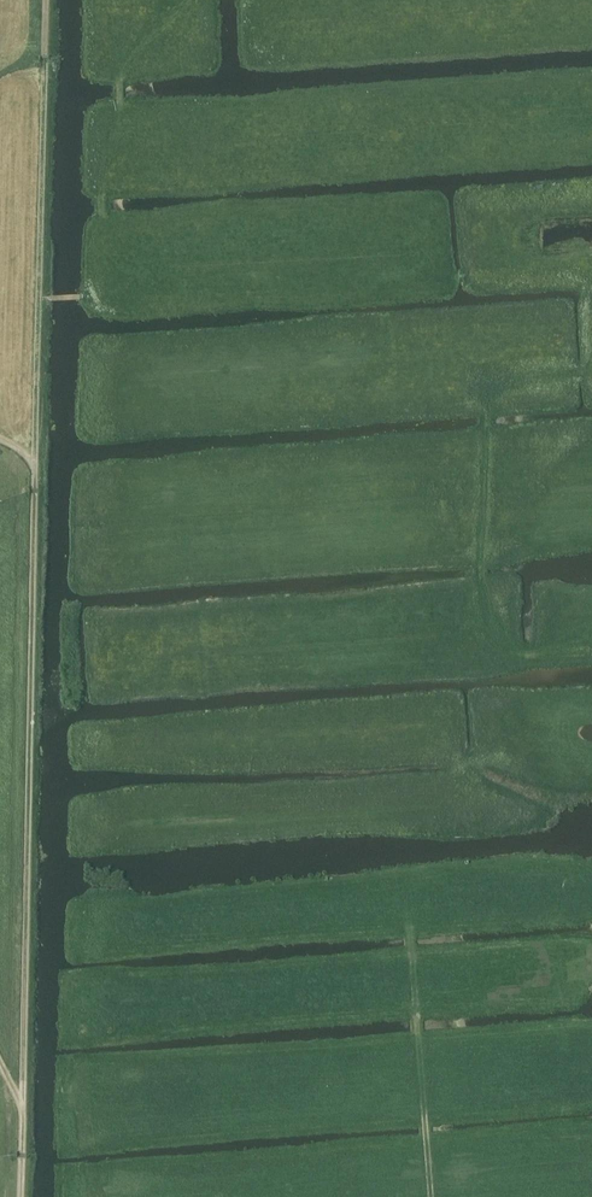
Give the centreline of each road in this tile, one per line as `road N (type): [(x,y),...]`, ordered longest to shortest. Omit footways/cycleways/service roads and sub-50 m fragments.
road 1 (track): [(22,1196),(46,0)]
road 2 (track): [(591,315),(589,277),(38,299)]
road 3 (track): [(591,648),(502,654),(481,608),(490,398),(527,376),(591,369)]
road 4 (track): [(431,1196),(411,928)]

